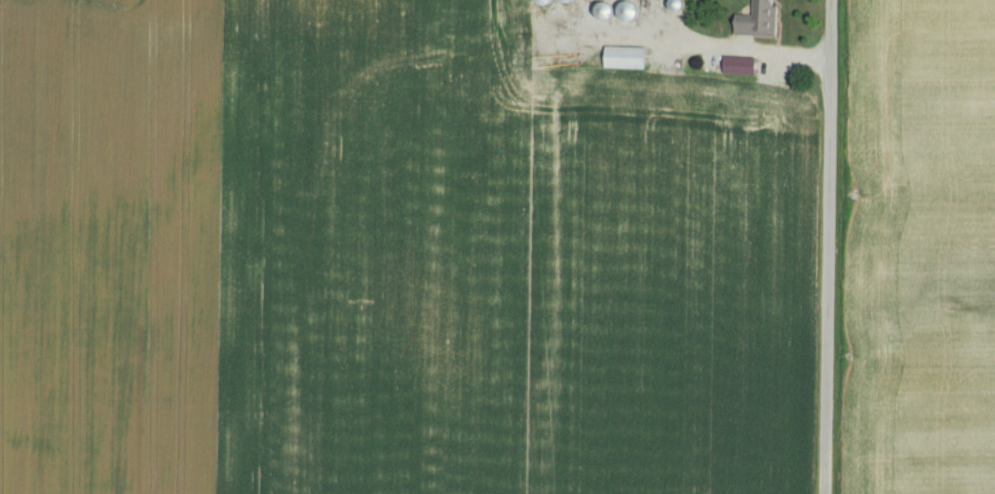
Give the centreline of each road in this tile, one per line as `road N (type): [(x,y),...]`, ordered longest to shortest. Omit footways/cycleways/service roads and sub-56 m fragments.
road 1 (residential): [(821,493),(829,0)]

